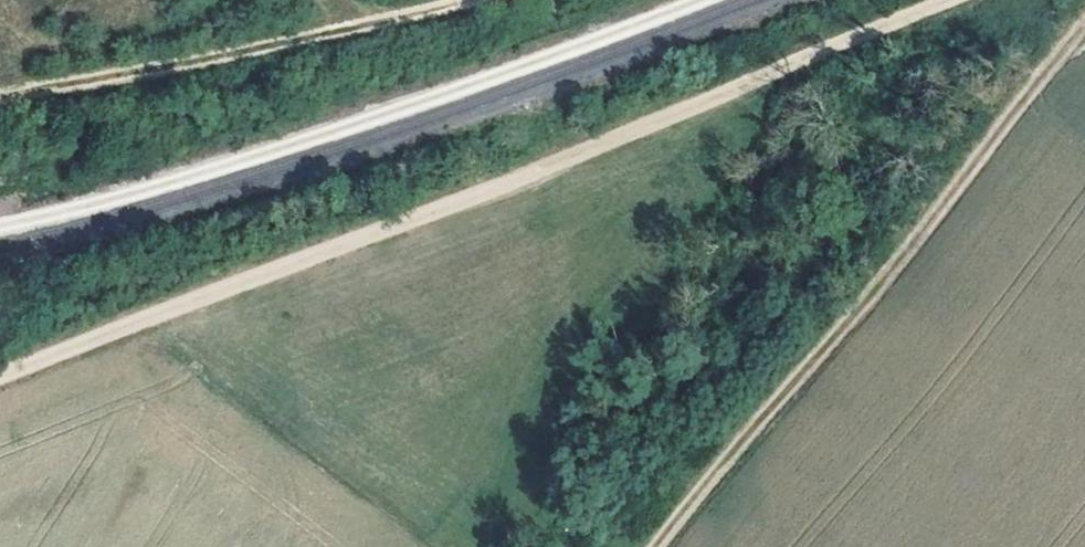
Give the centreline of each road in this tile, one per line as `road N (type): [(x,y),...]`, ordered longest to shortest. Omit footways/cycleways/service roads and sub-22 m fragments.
road 1 (track): [(951,0),(0,375)]
road 2 (track): [(657,546),(1084,28)]
road 3 (track): [(477,0),(0,100)]

